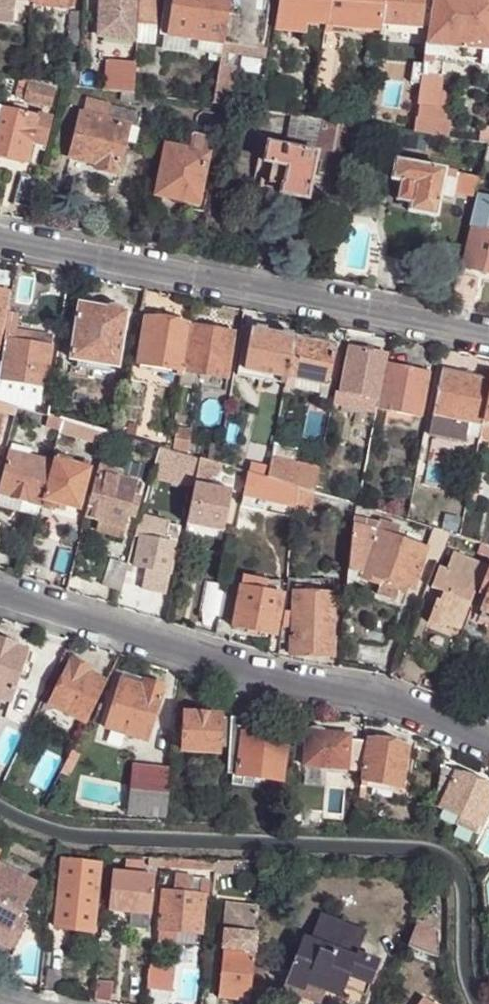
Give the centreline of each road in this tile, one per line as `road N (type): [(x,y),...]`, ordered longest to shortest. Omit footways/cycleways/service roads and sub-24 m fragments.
road 1 (residential): [(0,595),(271,683),(389,699),(488,744)]
road 2 (residential): [(488,342),(0,243)]

